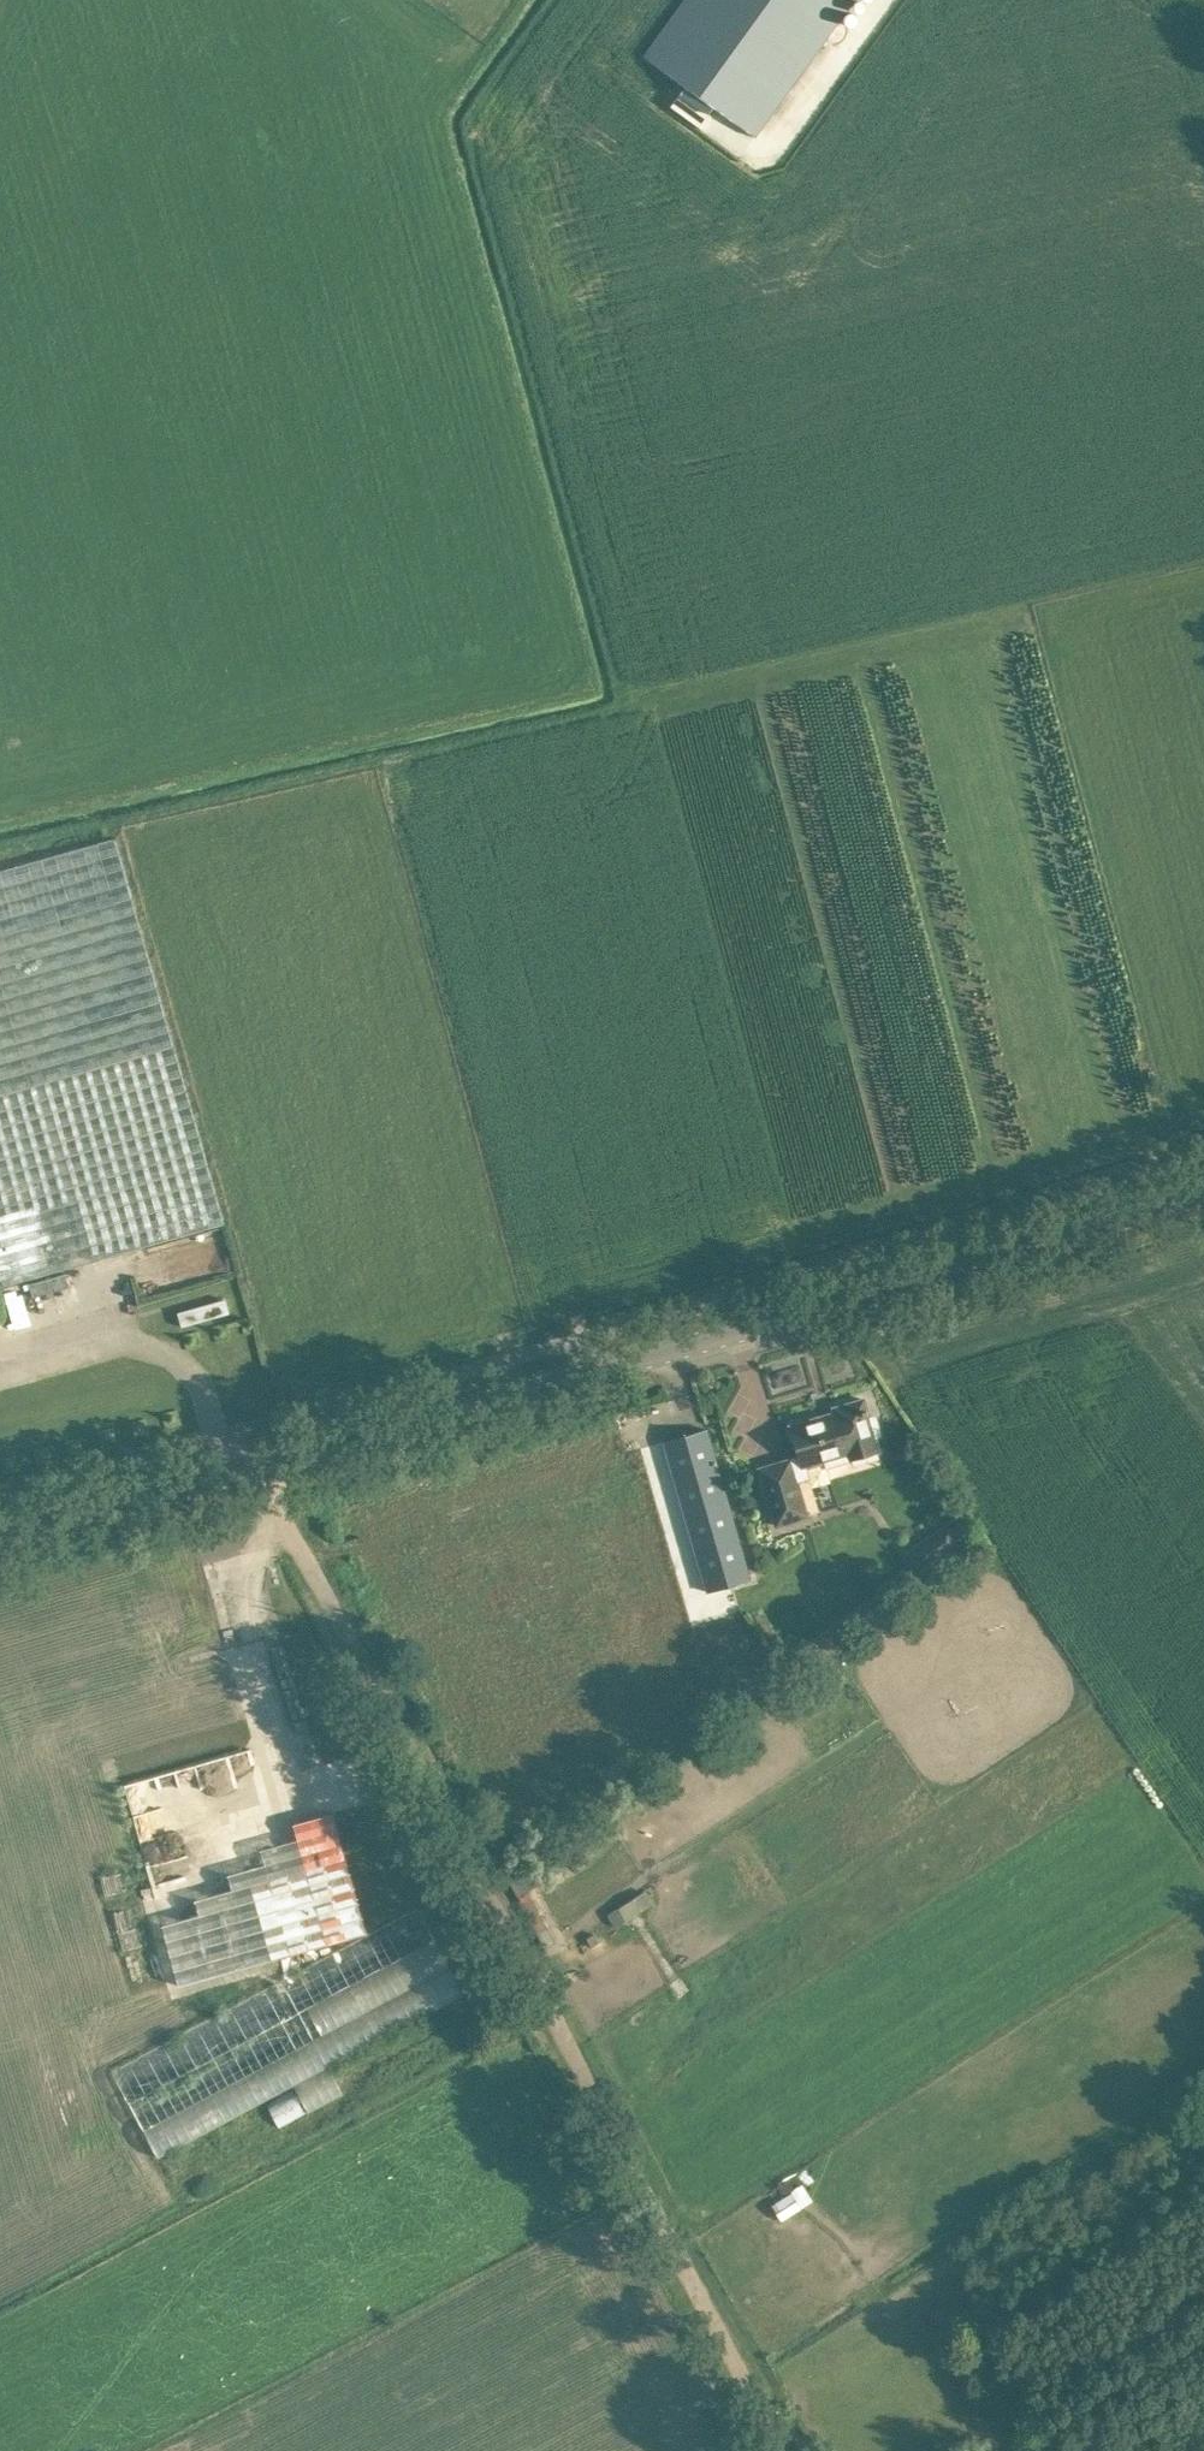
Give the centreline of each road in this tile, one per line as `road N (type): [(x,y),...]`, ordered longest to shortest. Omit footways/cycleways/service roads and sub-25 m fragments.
road 1 (unclassified): [(782,2450),(254,1466)]
road 2 (unclassified): [(254,1466),(1018,1250),(1203,1189)]
road 3 (unclassified): [(0,1538),(254,1466)]

